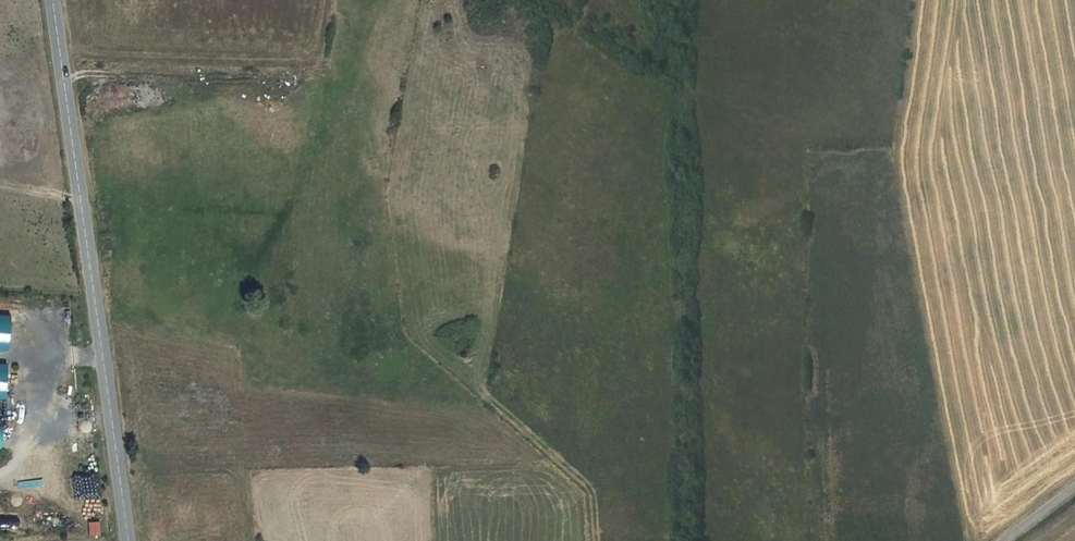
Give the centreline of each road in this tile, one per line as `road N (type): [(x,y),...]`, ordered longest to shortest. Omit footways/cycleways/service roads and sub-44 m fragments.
road 1 (primary): [(128,540),(52,0)]

